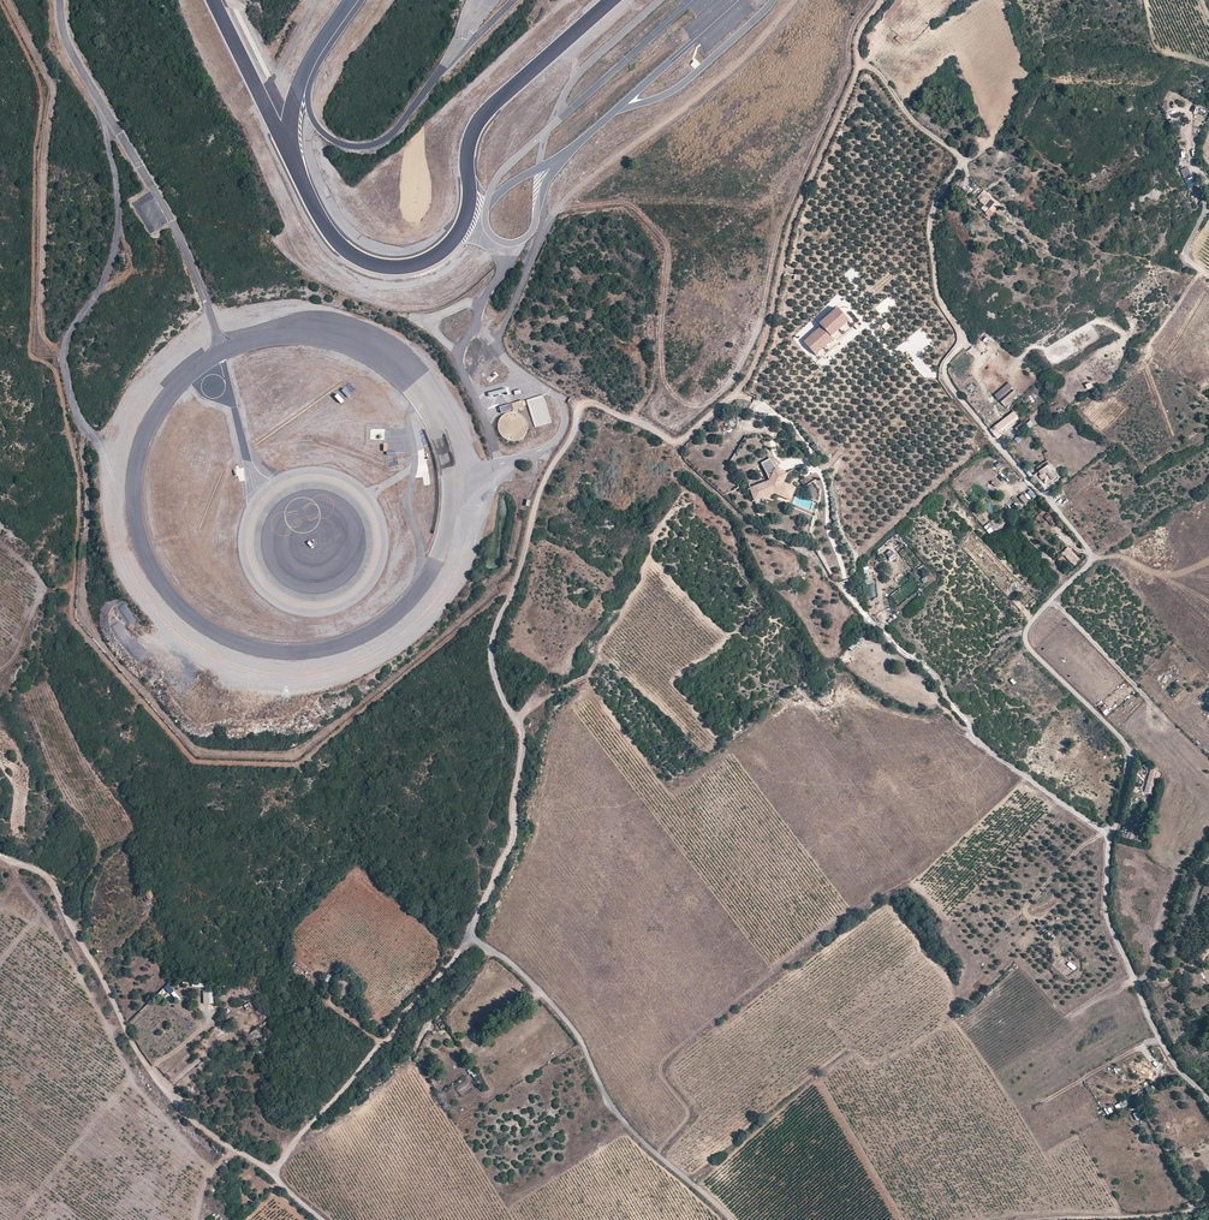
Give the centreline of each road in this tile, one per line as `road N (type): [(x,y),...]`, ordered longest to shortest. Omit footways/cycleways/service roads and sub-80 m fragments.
road 1 (track): [(886,0),(861,34),(853,87),(791,231),(769,329),(733,399),(676,443),(586,404),(543,485),(516,587),(492,637),(496,683),(523,737),(510,839),(470,938),(286,1158),(281,1176),(322,1219)]
road 2 (track): [(8,0),(53,92),(42,162),(40,331),(62,362),(76,413),(103,458),(123,576),(173,638),(259,679),(359,671),(447,598),(477,540),(499,466)]
road 3 (track): [(496,345),(555,213),(620,201),(669,245),(656,416),(676,426),(732,383),(762,319),(780,231),(843,83),(852,30),(872,0)]
road 4 (track): [(497,477),(514,492),(519,521),(511,564),(483,601),(301,753),(202,754),(83,618),(84,428)]
road 5 (unclassified): [(1109,840),(1127,746),(1028,647),(1025,630),(1087,566),(1089,549),(991,435)]
road 6 (unclassified): [(1109,840),(996,757),(844,589),(816,468)]
road 7 (track): [(856,67),(871,66),(918,124),(967,159),(934,204),(930,231),(941,302),(965,342),(946,377),(991,435)]
road 8 (track): [(281,1176),(218,1141),(165,1090),(134,1047),(49,877),(0,854)]
road 9 (unclassified): [(732,1219),(624,1121),(553,1005),(470,938)]
road 10 (track): [(1208,1205),(1043,1219)]
road 11 (unclassified): [(1136,982),(1107,919),(1109,840)]
road 12 (unclassified): [(1208,861),(1174,953),(1136,982)]
road 13 (unclassified): [(1208,1101),(1177,1068),(1136,982)]

